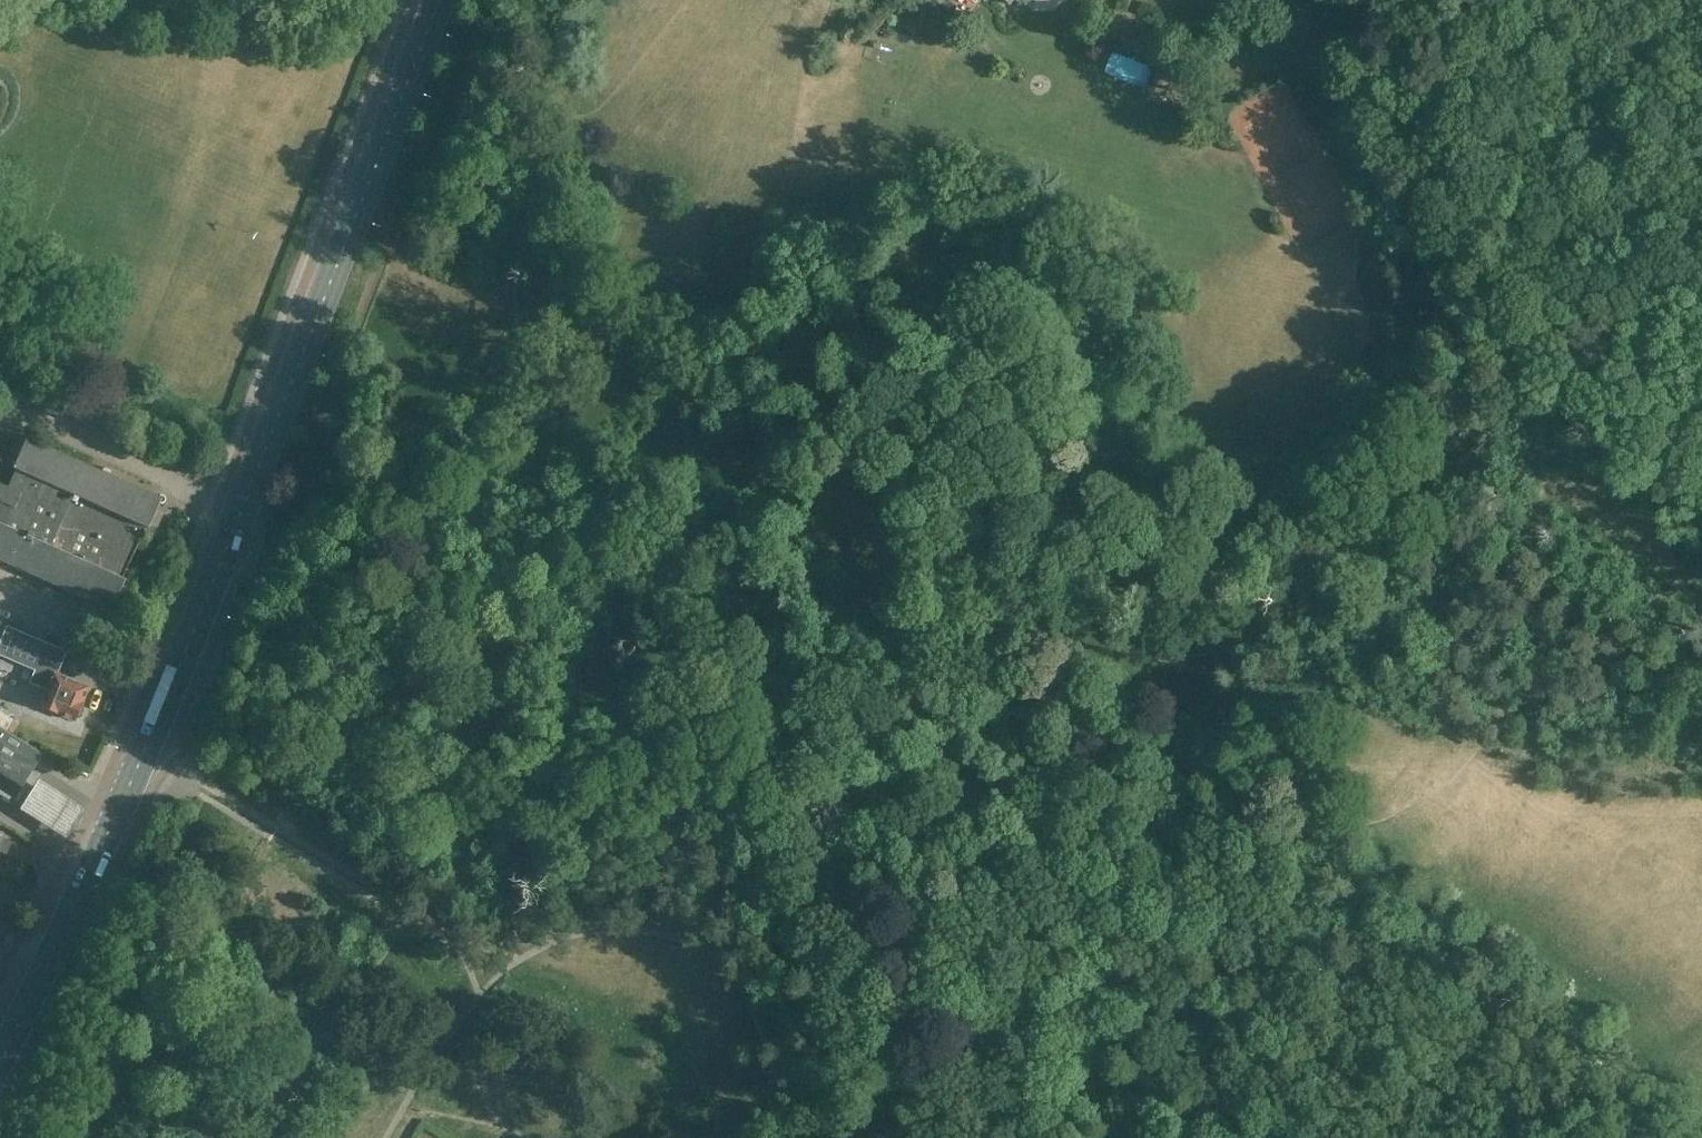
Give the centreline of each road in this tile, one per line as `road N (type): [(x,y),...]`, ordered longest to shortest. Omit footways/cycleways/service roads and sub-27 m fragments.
road 1 (primary): [(0,1064),(167,695),(437,0)]

